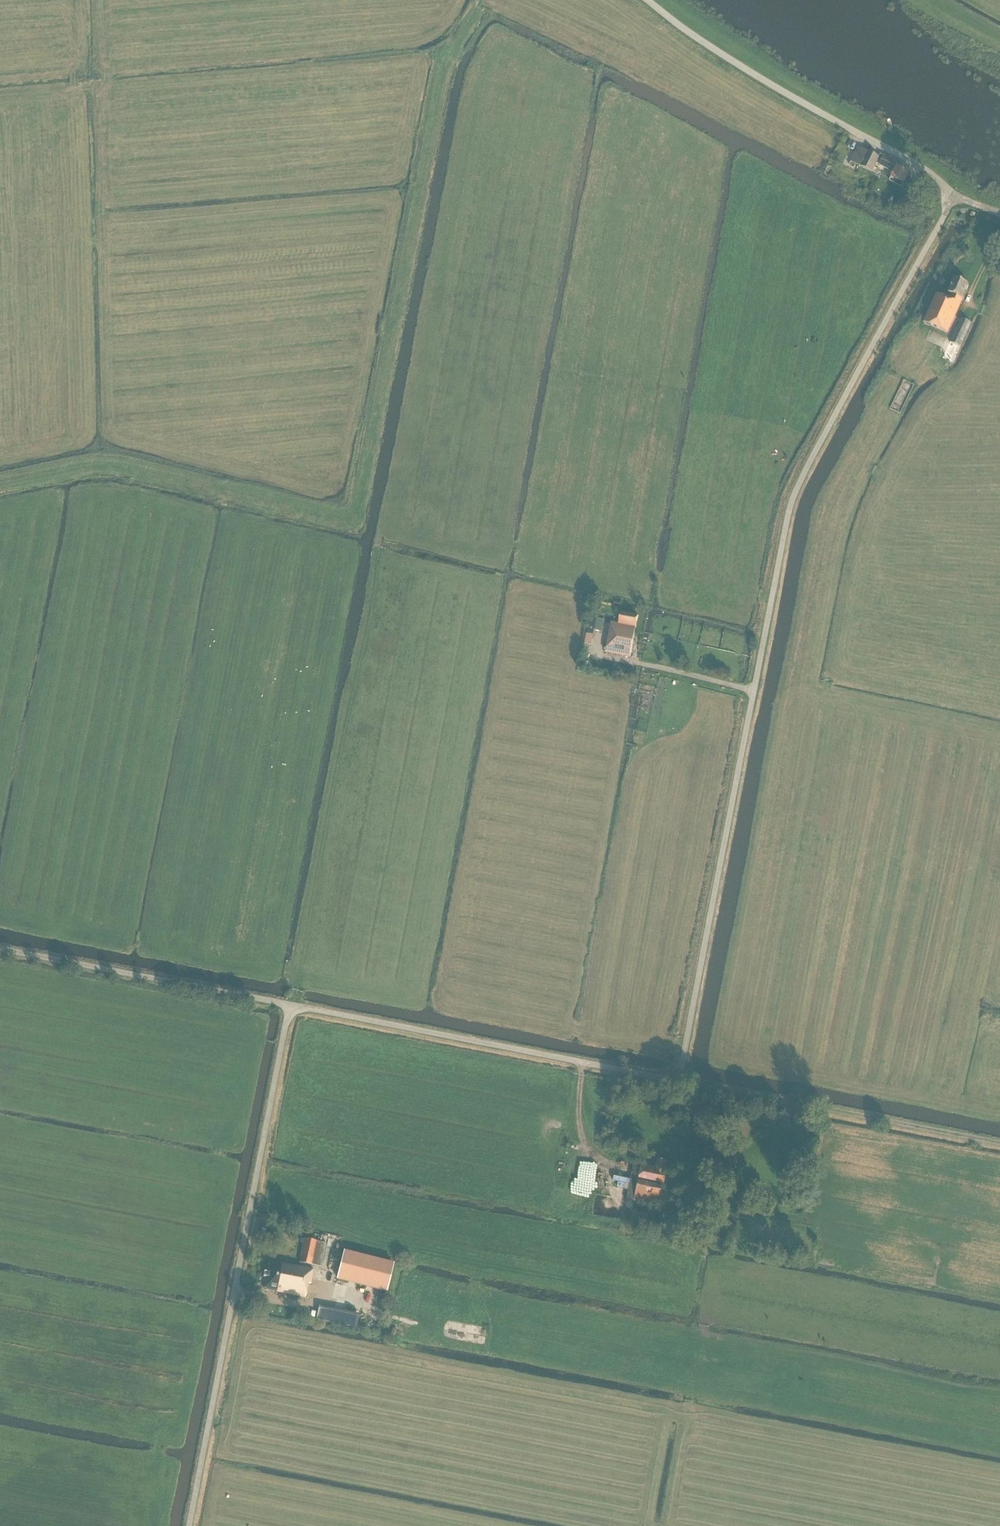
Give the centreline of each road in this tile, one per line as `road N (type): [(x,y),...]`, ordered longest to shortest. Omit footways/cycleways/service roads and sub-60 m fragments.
road 1 (unclassified): [(948,198),(792,501),(680,1070),(662,1077),(290,1004)]
road 2 (unclassified): [(189,1525),(290,1004)]
road 3 (unclassified): [(648,0),(752,73),(917,164),(948,198)]
road 4 (track): [(674,1075),(999,1142)]
road 5 (unclassified): [(290,1004),(0,949)]

